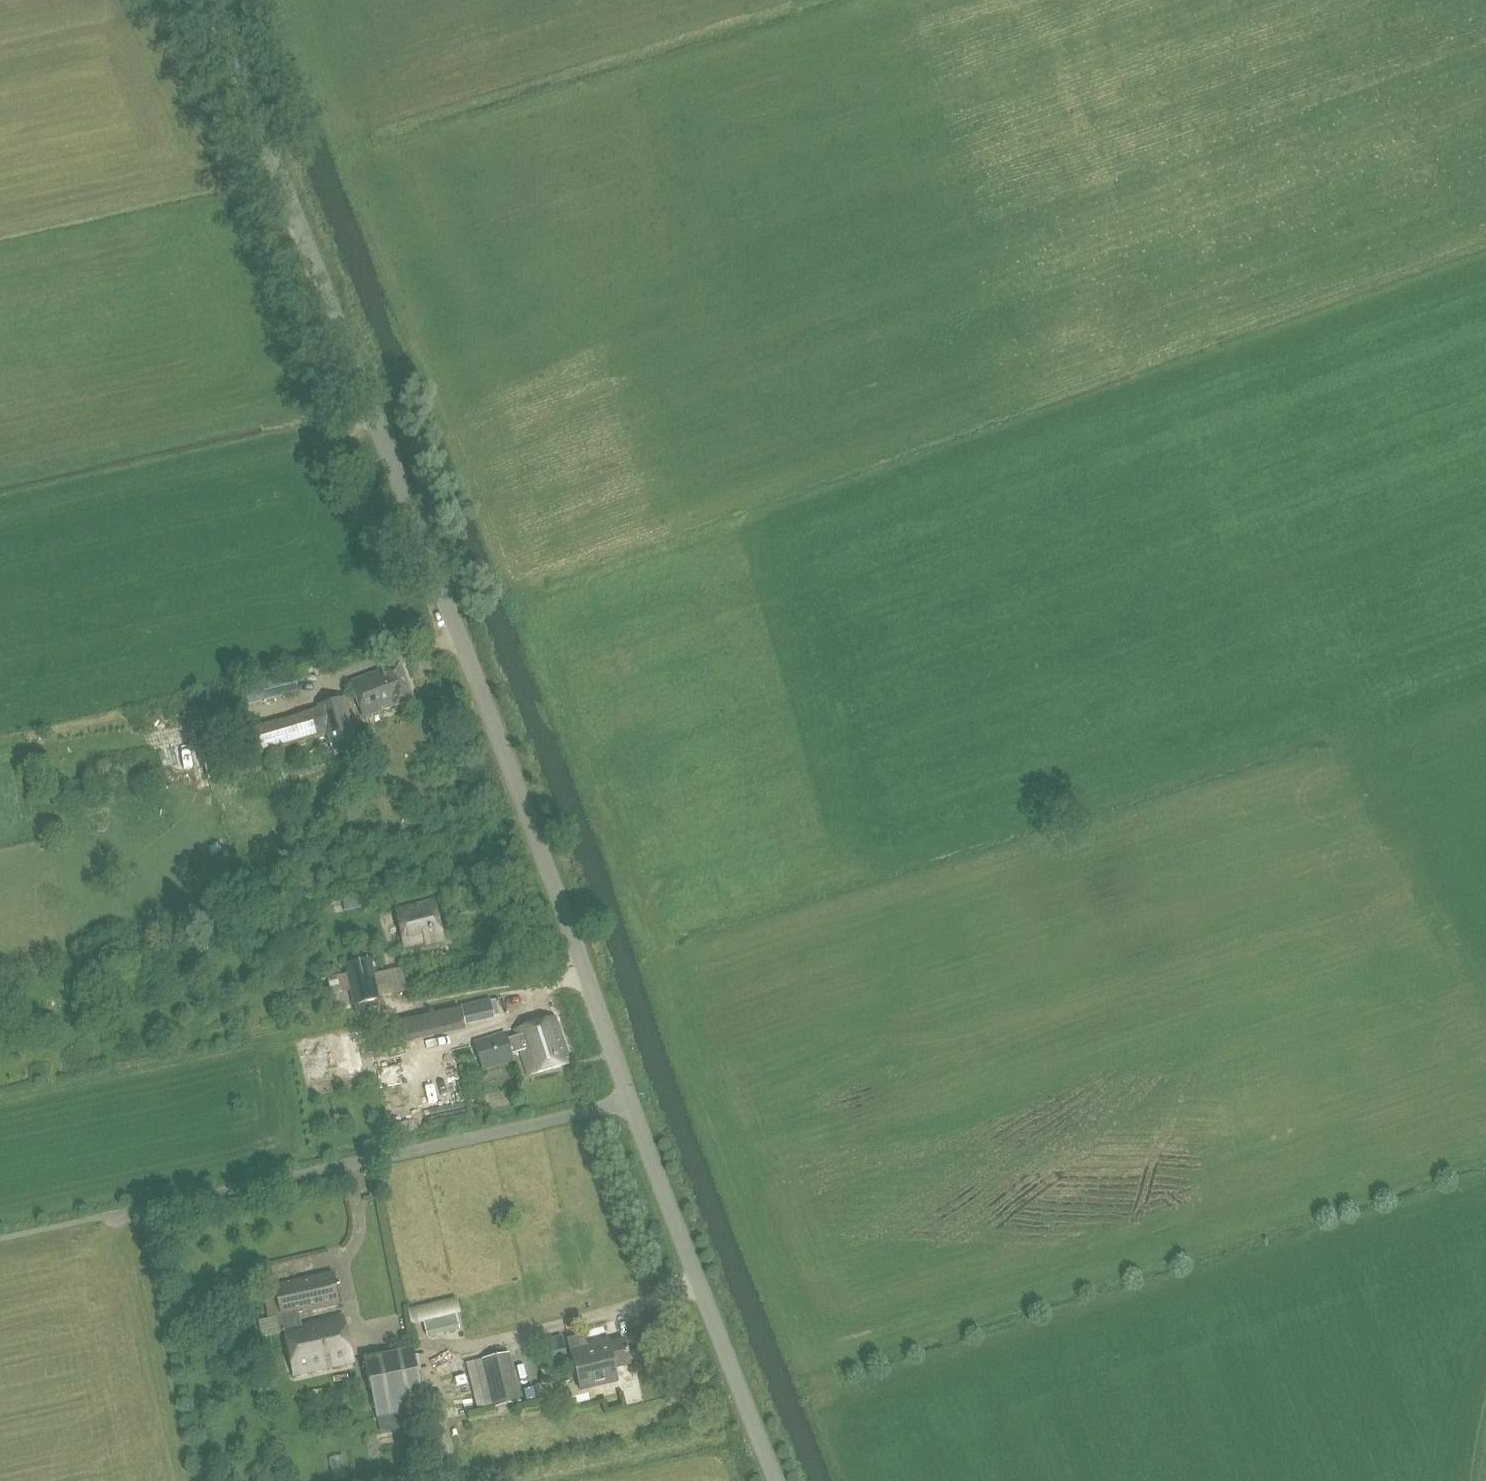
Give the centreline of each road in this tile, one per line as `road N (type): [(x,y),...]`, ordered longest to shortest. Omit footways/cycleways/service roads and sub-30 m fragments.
road 1 (unclassified): [(630,1101),(461,632),(211,0)]
road 2 (unclassified): [(110,1214),(630,1101)]
road 3 (unclassified): [(782,1480),(630,1101)]

